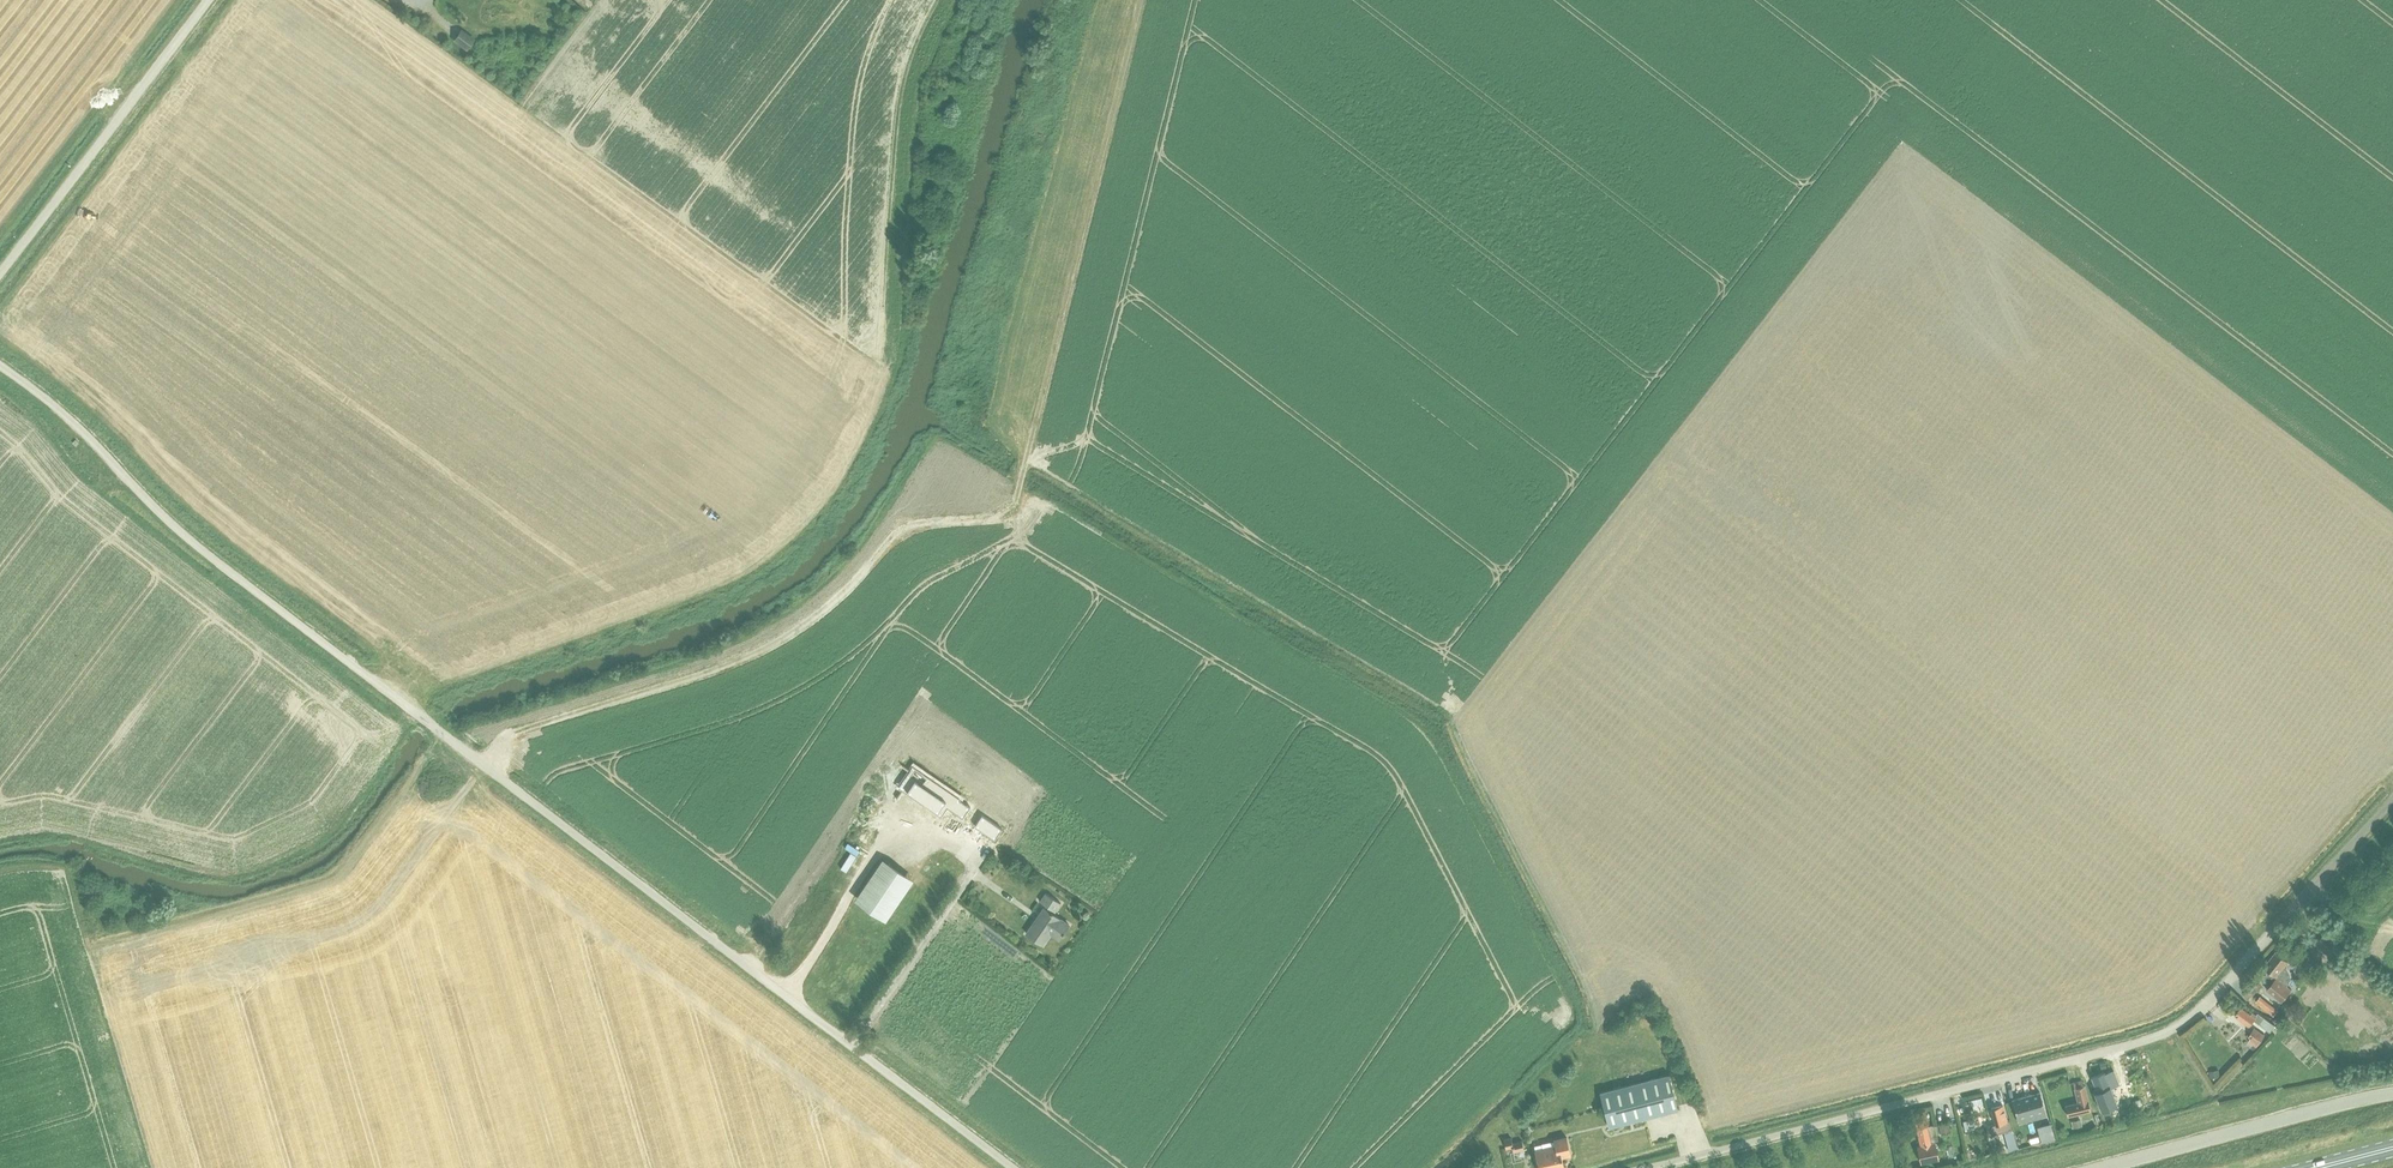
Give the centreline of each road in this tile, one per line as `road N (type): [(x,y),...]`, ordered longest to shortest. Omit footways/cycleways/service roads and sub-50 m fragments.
road 1 (unclassified): [(1013,1167),(220,565),(0,366)]
road 2 (unclassified): [(1649,1167),(2181,1025),(2392,799)]
road 3 (unclassified): [(0,268),(208,0)]
road 4 (residential): [(2102,1167),(2392,1093)]

